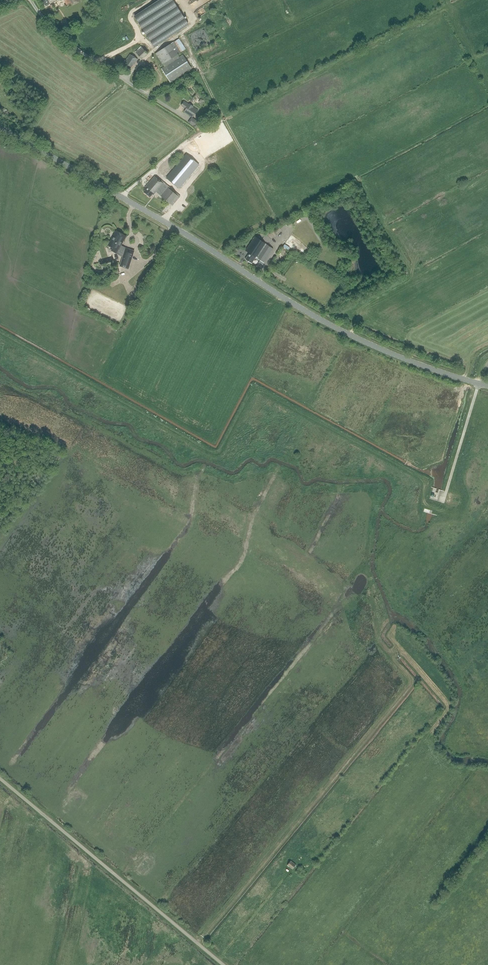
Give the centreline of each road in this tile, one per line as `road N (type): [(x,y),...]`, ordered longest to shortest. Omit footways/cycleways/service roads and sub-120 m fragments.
road 1 (track): [(196,942),(407,687),(377,638),(366,565),(375,496),(366,489),(303,490),(274,468),(231,479),(201,468),(179,472),(42,400),(0,394)]
road 2 (tertiary): [(487,386),(345,333),(0,127)]
road 3 (track): [(440,511),(425,504),(420,477),(263,391),(251,392),(213,452),(0,332)]
road 4 (unclassified): [(224,964),(0,778)]
road 5 (track): [(393,629),(390,638),(448,704),(432,733),(435,756),(448,775),(481,793)]
road 6 (unclassified): [(192,121),(76,48),(30,0)]
road 7 (track): [(218,960),(283,879),(287,859),(308,840)]

